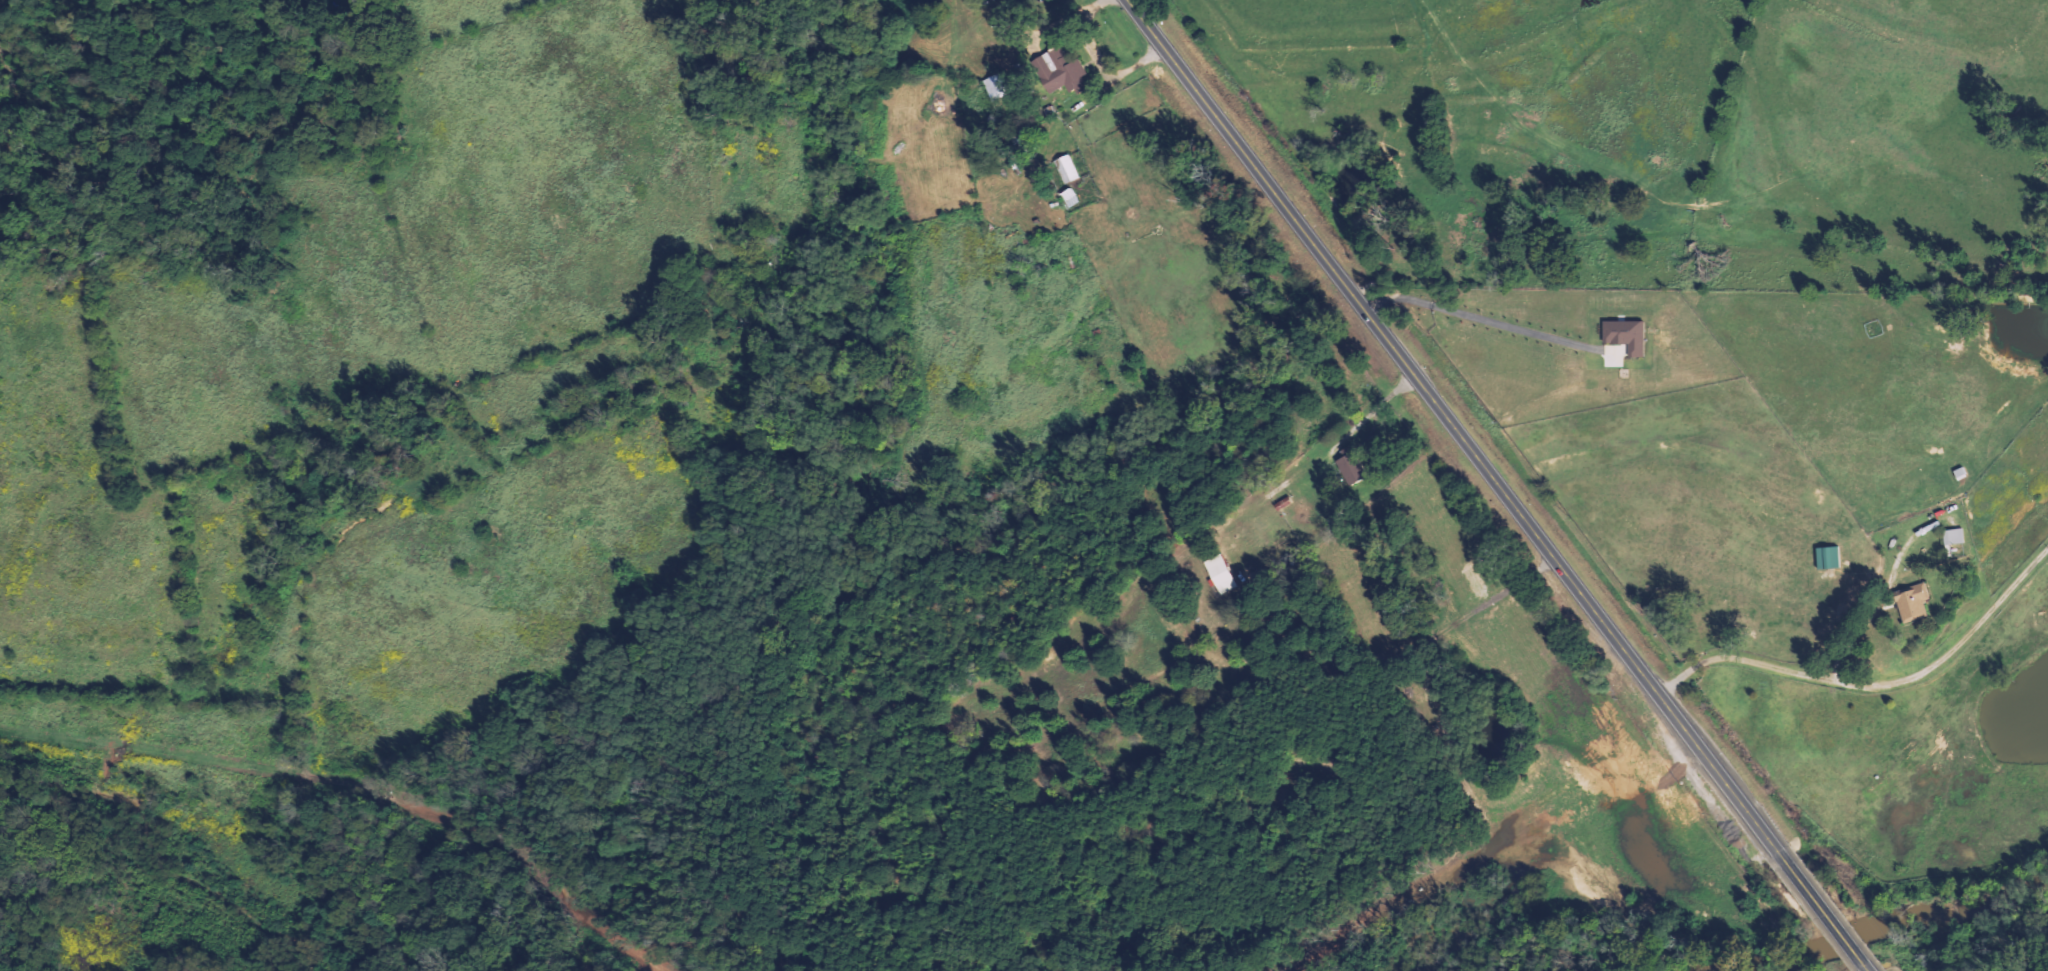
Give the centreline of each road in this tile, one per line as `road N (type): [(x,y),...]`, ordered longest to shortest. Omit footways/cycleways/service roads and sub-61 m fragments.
road 1 (secondary): [(1771,847),(1128,0)]
road 2 (secondary): [(1866,970),(1771,847)]

